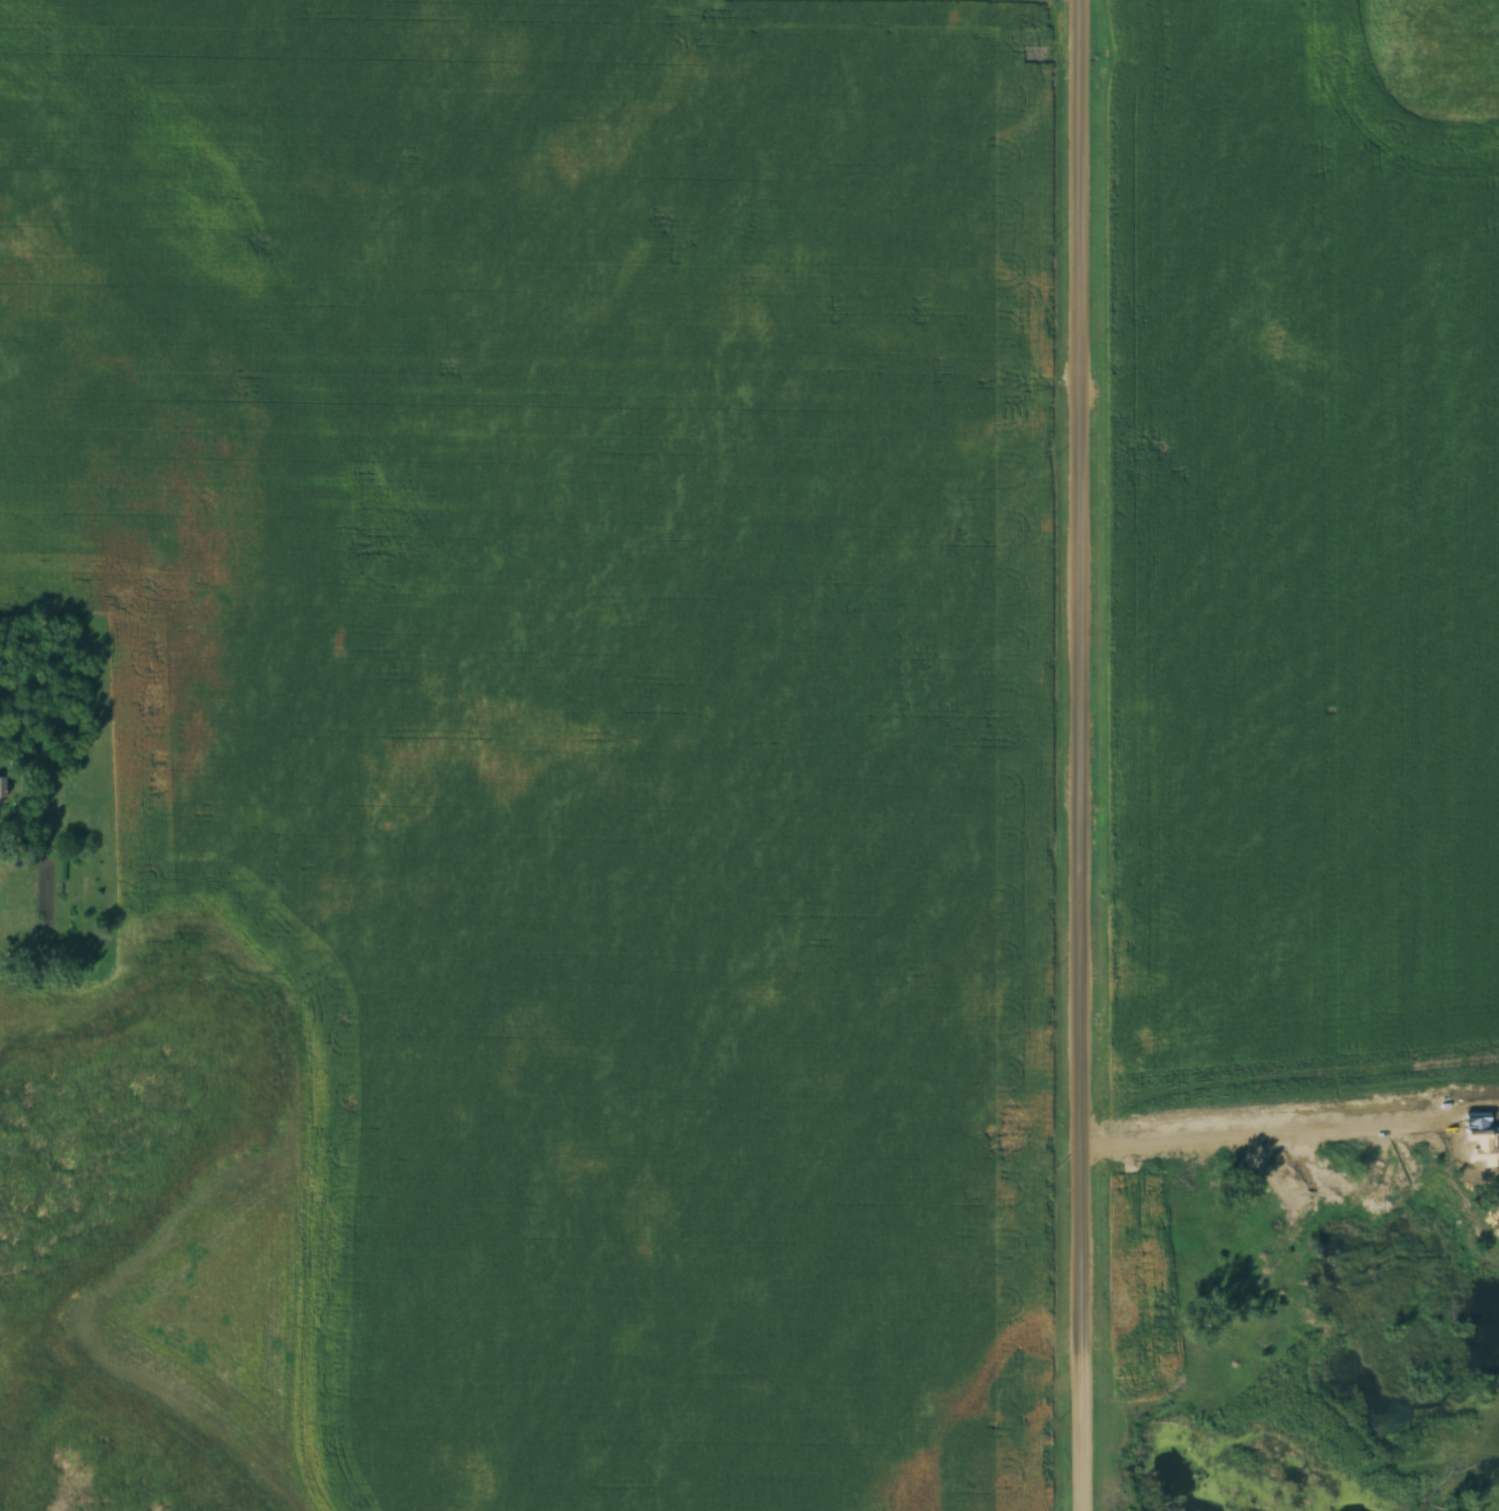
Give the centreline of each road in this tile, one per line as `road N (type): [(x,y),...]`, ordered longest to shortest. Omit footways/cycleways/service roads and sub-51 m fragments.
road 1 (residential): [(1083,1510),(1079,0)]

